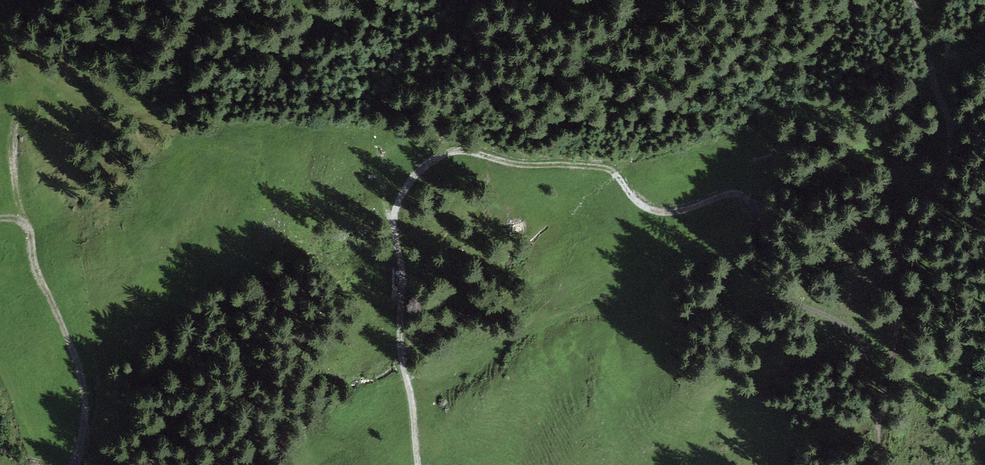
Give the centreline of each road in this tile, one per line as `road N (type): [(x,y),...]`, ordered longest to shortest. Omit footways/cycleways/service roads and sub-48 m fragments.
road 1 (track): [(417,464),(393,221),(417,174),(452,152),(606,168),(661,212),(744,194),(777,292),(859,337),(880,419)]
road 2 (track): [(913,0),(932,50),(948,150),(906,250),(878,464)]
road 3 (track): [(0,215),(34,223),(56,300),(75,435),(73,455),(60,464)]

